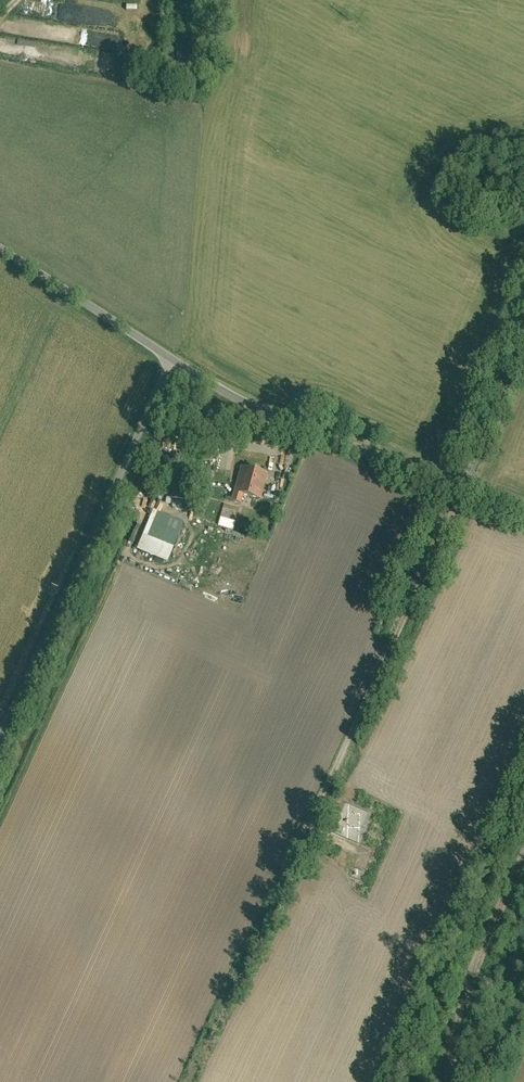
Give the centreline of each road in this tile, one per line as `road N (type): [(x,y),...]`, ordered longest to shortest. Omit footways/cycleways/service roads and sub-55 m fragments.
road 1 (track): [(461,486),(191,1081)]
road 2 (unclassified): [(0,736),(173,360)]
road 3 (unclassified): [(173,360),(307,432),(523,508)]
road 4 (unclassified): [(0,247),(173,360)]

